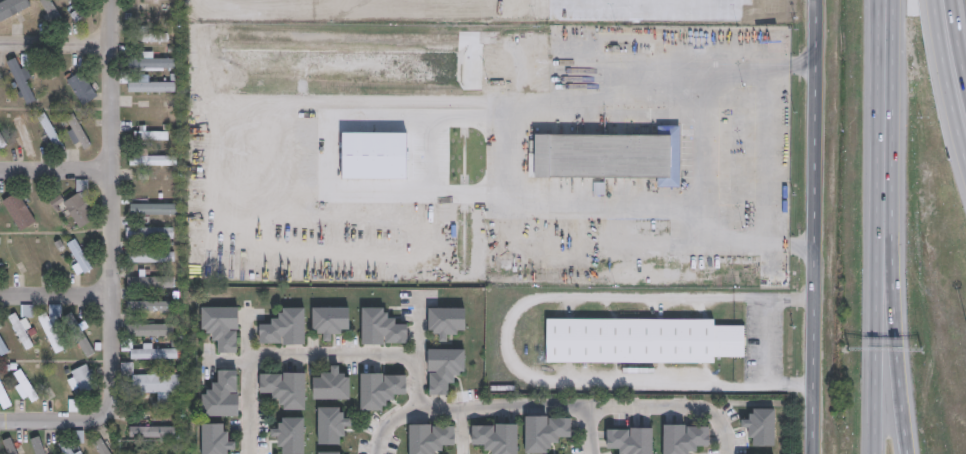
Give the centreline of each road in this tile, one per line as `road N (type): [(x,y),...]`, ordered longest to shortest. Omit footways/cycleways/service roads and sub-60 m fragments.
road 1 (track): [(213,0),(213,237),(194,286),(195,439),(187,453)]
road 2 (secondary): [(820,0),(816,453)]
road 3 (residential): [(114,0),(115,391),(108,414),(85,424)]
road 4 (motorway): [(883,85),(906,453)]
road 5 (motorway): [(883,85),(876,453)]
road 6 (residential): [(717,416),(683,408),(422,411)]
road 7 (residential): [(422,411),(417,354),(251,356)]
road 8 (motorway): [(965,166),(932,0)]
road 9 (residential): [(250,316),(252,453)]

